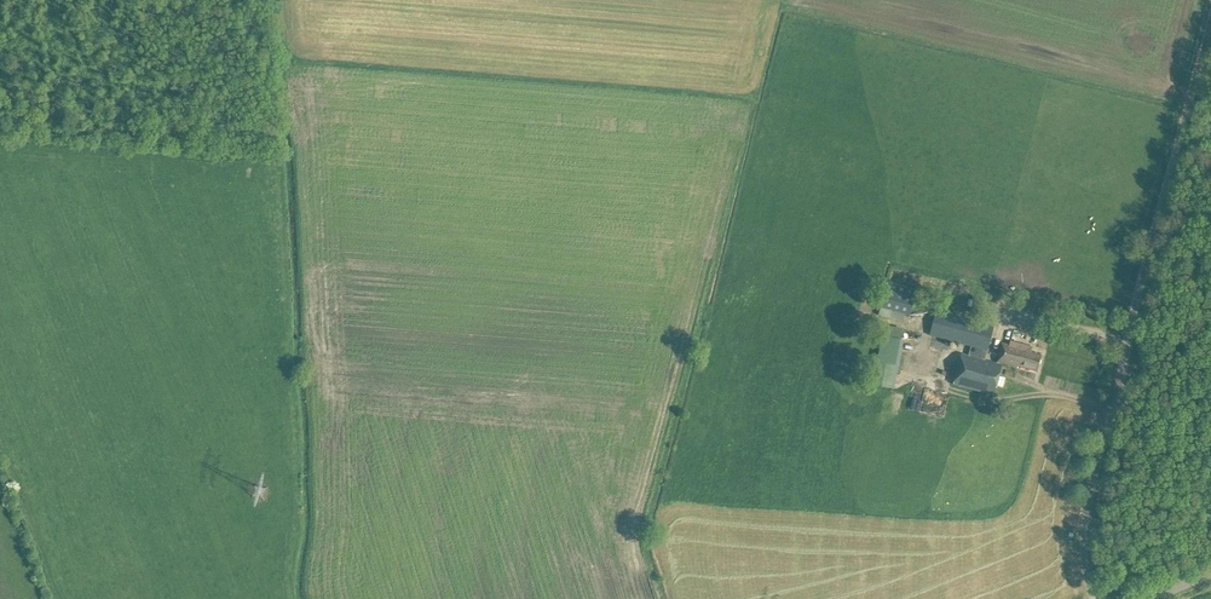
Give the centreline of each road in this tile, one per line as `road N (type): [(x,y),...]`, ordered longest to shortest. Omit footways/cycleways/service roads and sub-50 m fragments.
road 1 (unclassified): [(1091,598),(1083,534),(1111,412)]
road 2 (track): [(1128,341),(1010,314)]

